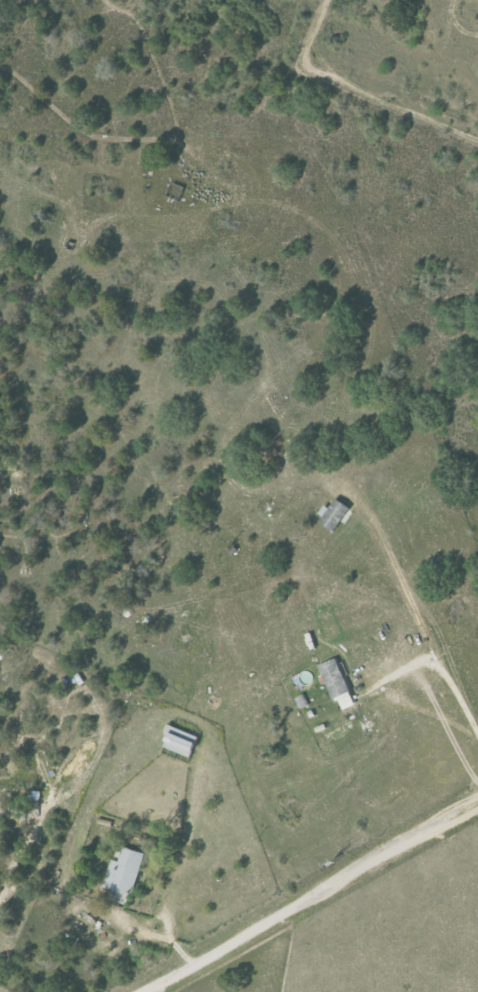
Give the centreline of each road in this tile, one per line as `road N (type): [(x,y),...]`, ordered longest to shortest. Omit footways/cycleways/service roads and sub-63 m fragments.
road 1 (residential): [(477,804),(144,991)]

